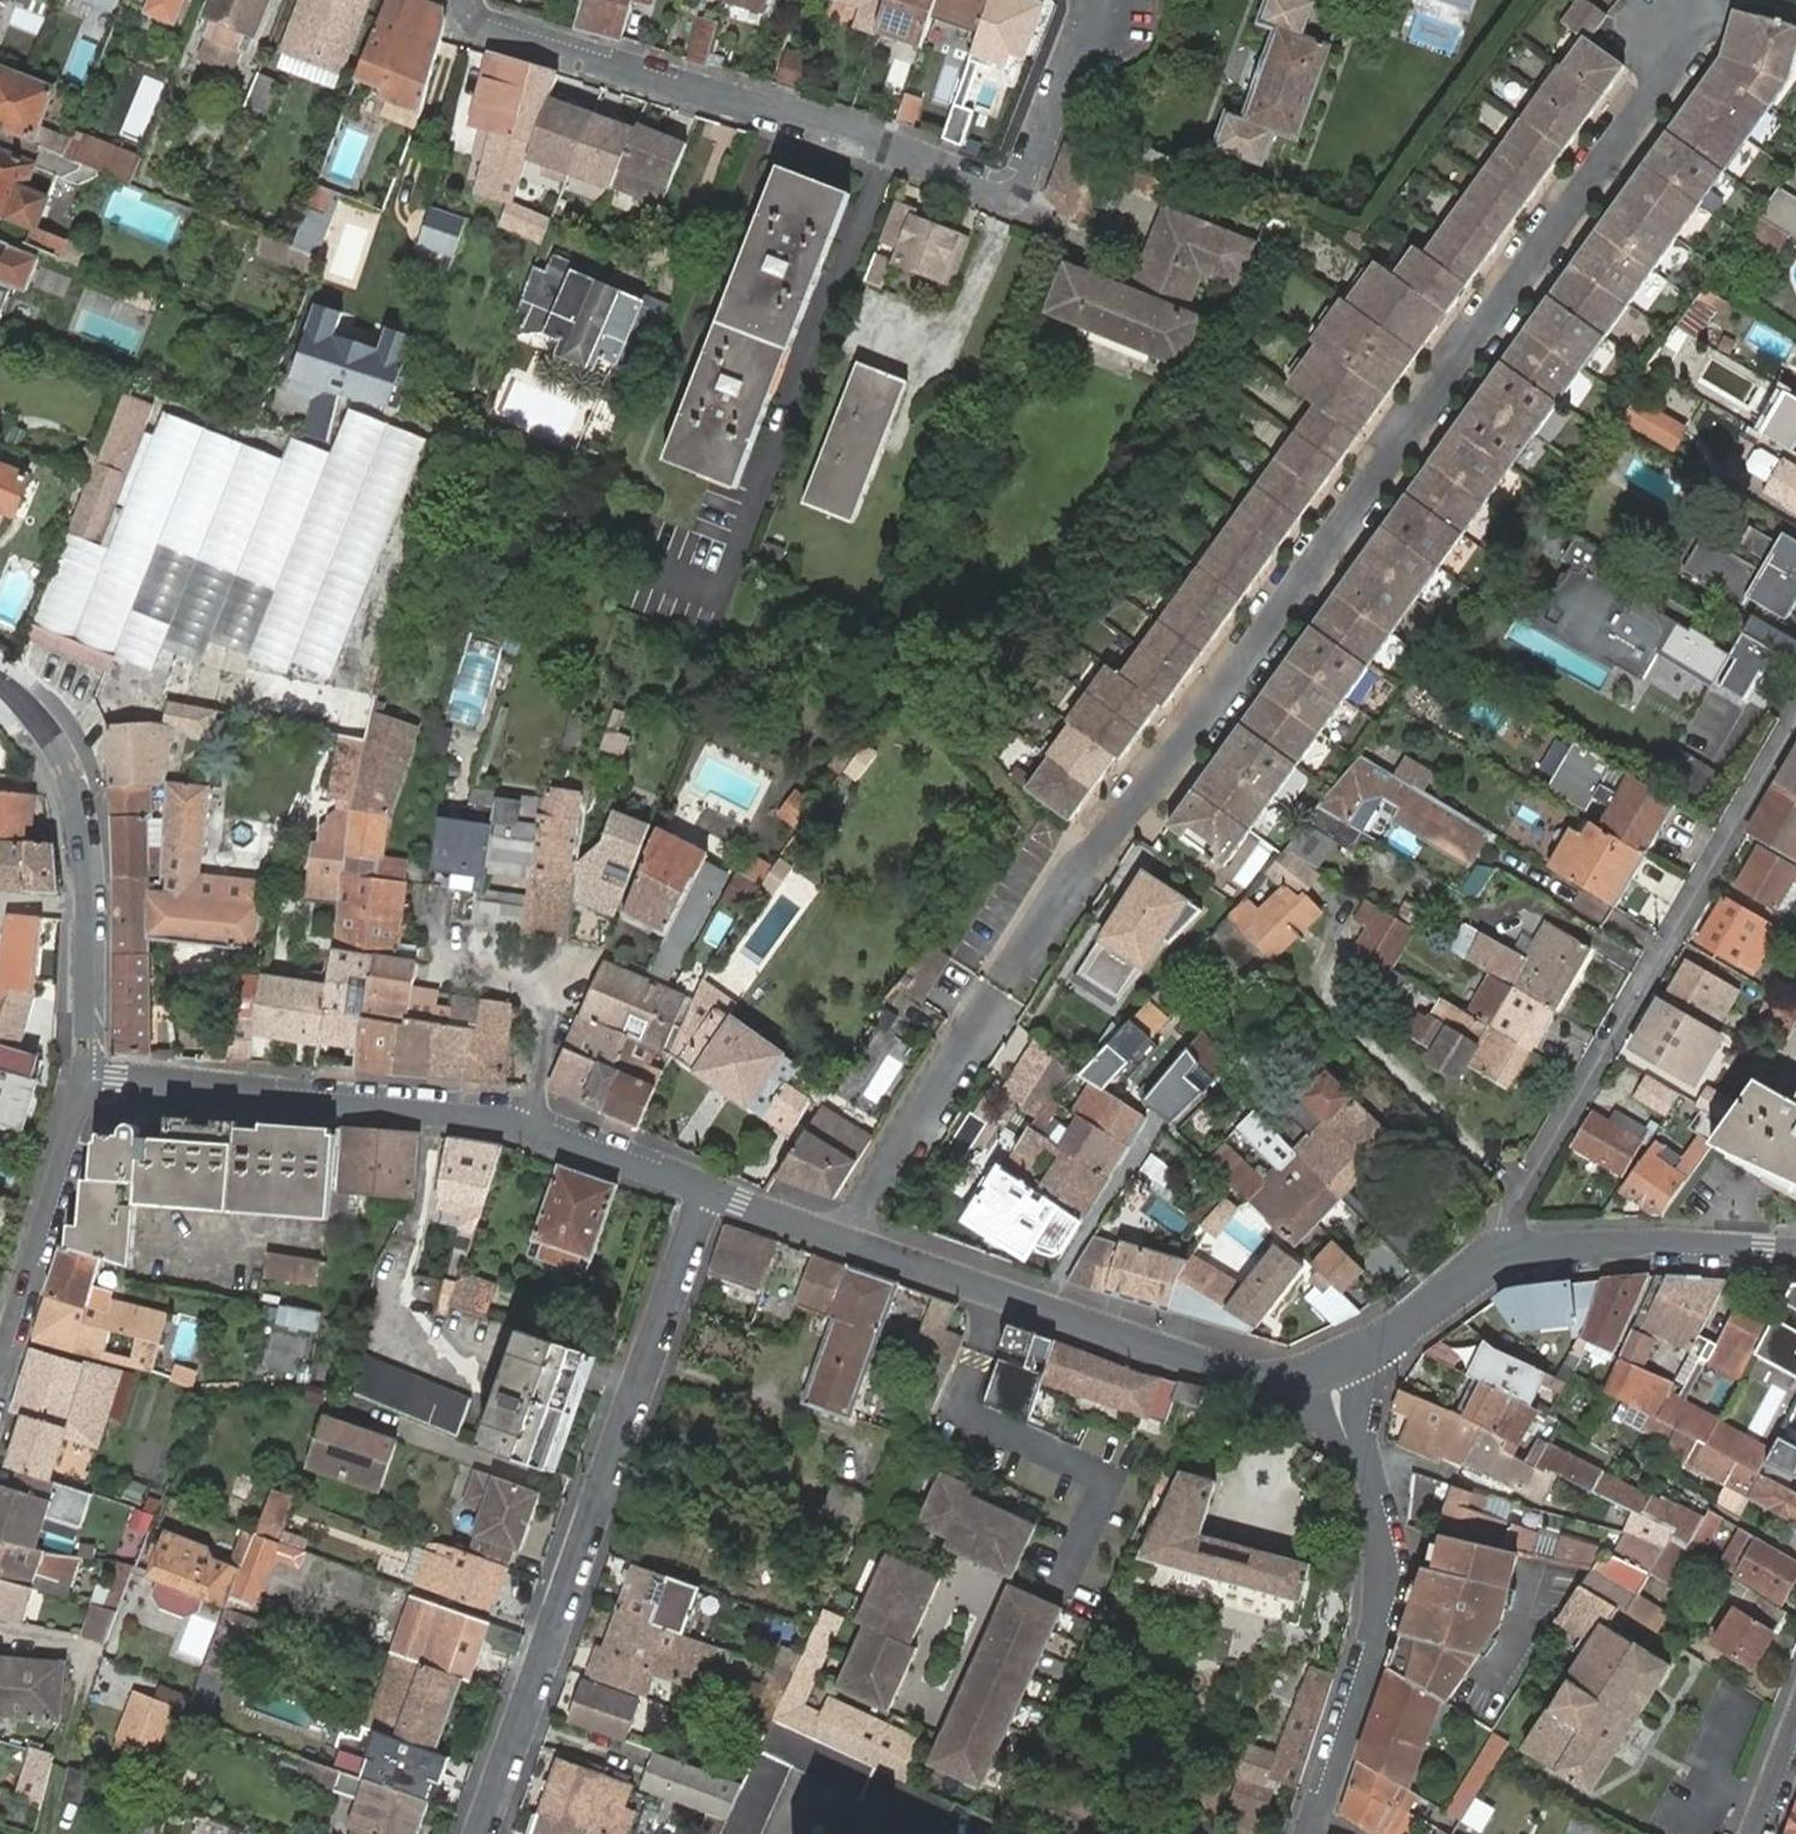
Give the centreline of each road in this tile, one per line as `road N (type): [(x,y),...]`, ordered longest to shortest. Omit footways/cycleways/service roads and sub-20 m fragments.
road 1 (residential): [(837,1238),(1004,986),(1680,58),(1681,0)]
road 2 (residential): [(470,0),(479,18),(499,30),(1015,191),(1030,171),(1088,0)]
road 3 (residential): [(707,1191),(482,1833)]
road 4 (residential): [(1795,720),(1517,1199),(1516,1249)]
road 5 (residential): [(1321,1816),(1386,1588),(1367,1462),(1375,1350)]
road 6 (tertiary): [(83,1079),(526,1125)]
road 7 (tertiary): [(83,1079),(83,784),(38,716),(0,685)]
road 8 (tertiary): [(1041,1307),(1256,1380),(1320,1372),(1375,1350)]
road 9 (tertiary): [(0,1360),(83,1079)]
road 10 (tertiary): [(1516,1249),(1665,1244),(1795,1253)]
road 11 (unclassified): [(1157,1119),(1041,1307)]
road 12 (tertiary): [(837,1238),(1041,1307)]
road 13 (tertiary): [(526,1125),(707,1191)]
road 14 (tertiary): [(1375,1350),(1495,1257),(1516,1249)]
road 15 (residential): [(434,910),(447,949),(534,978),(555,994)]
road 16 (tertiary): [(707,1191),(837,1238)]
road 17 (residential): [(555,994),(526,1125)]

